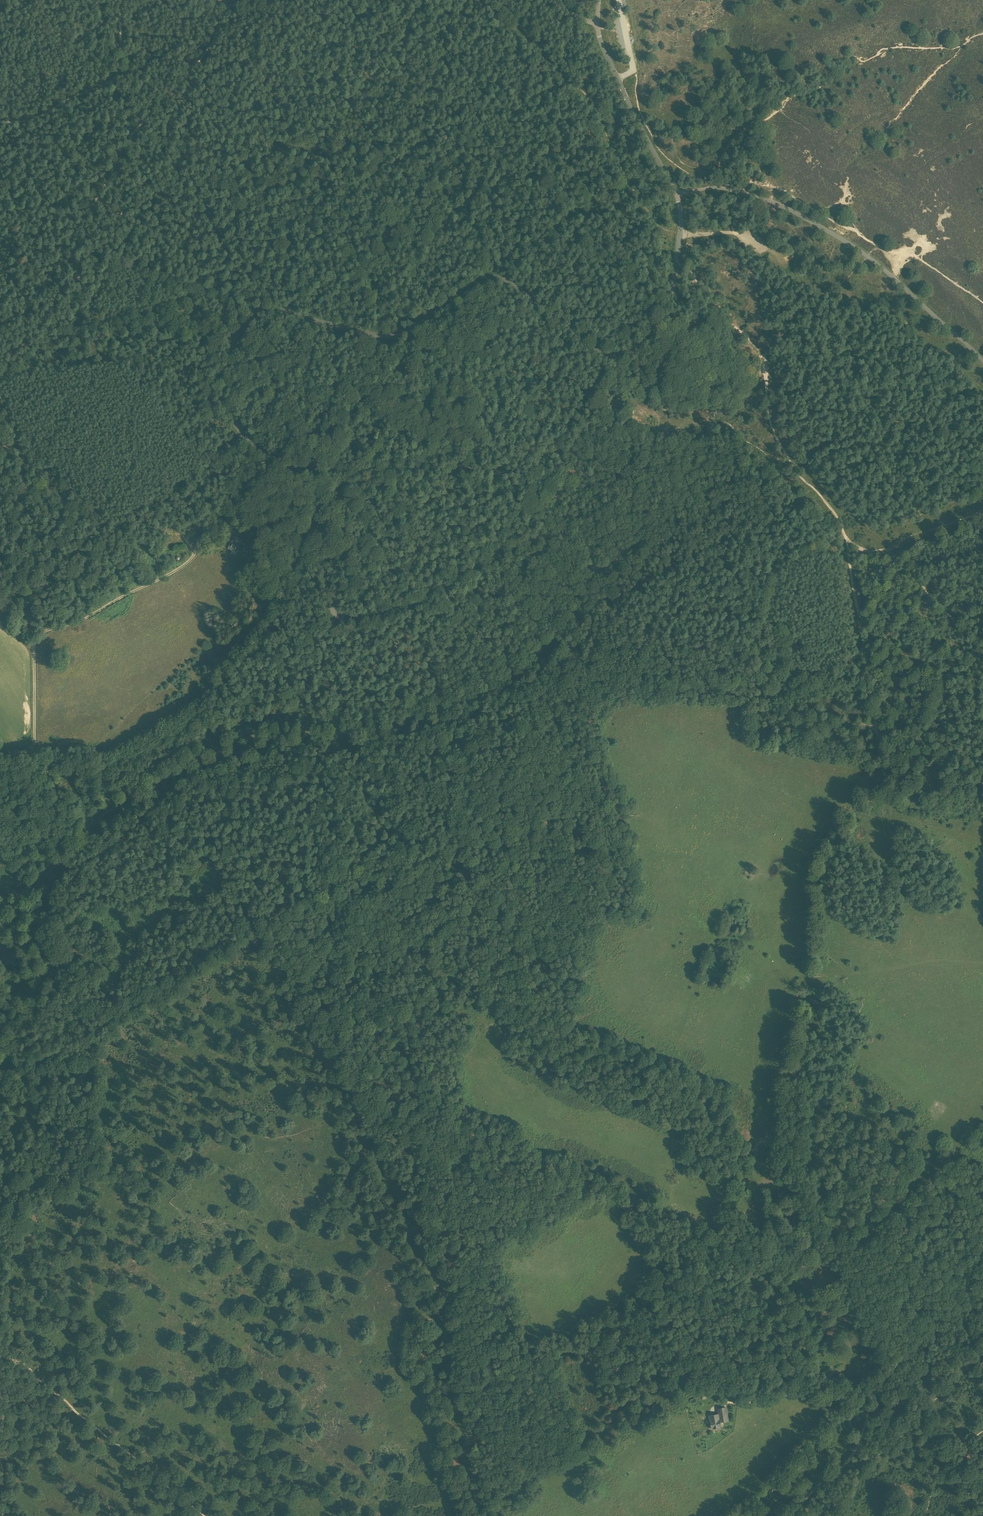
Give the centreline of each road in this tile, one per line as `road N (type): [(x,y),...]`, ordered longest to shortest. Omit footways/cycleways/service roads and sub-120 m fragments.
road 1 (unclassified): [(333,733),(390,727),(508,678),(579,601),(594,553),(577,534),(550,534),(415,601),(341,617),(332,608),(348,566),(343,477),(333,468),(281,463),(246,438),(226,398),(230,358),(261,310),(391,336),(493,278),(601,351),(624,353),(647,340),(673,288),(681,216),(596,23)]
road 2 (unclassified): [(333,733),(249,737),(137,787),(89,818),(20,896)]
road 3 (unclassified): [(20,896),(105,813),(138,794),(248,743),(333,733)]
road 4 (track): [(982,360),(868,256),(822,226),(749,194),(677,193)]
road 5 (track): [(162,579),(36,635),(35,748),(59,800),(94,823)]
road 6 (track): [(982,1282),(880,1377),(857,1446)]
road 7 (track): [(878,729),(893,787),(982,802)]

